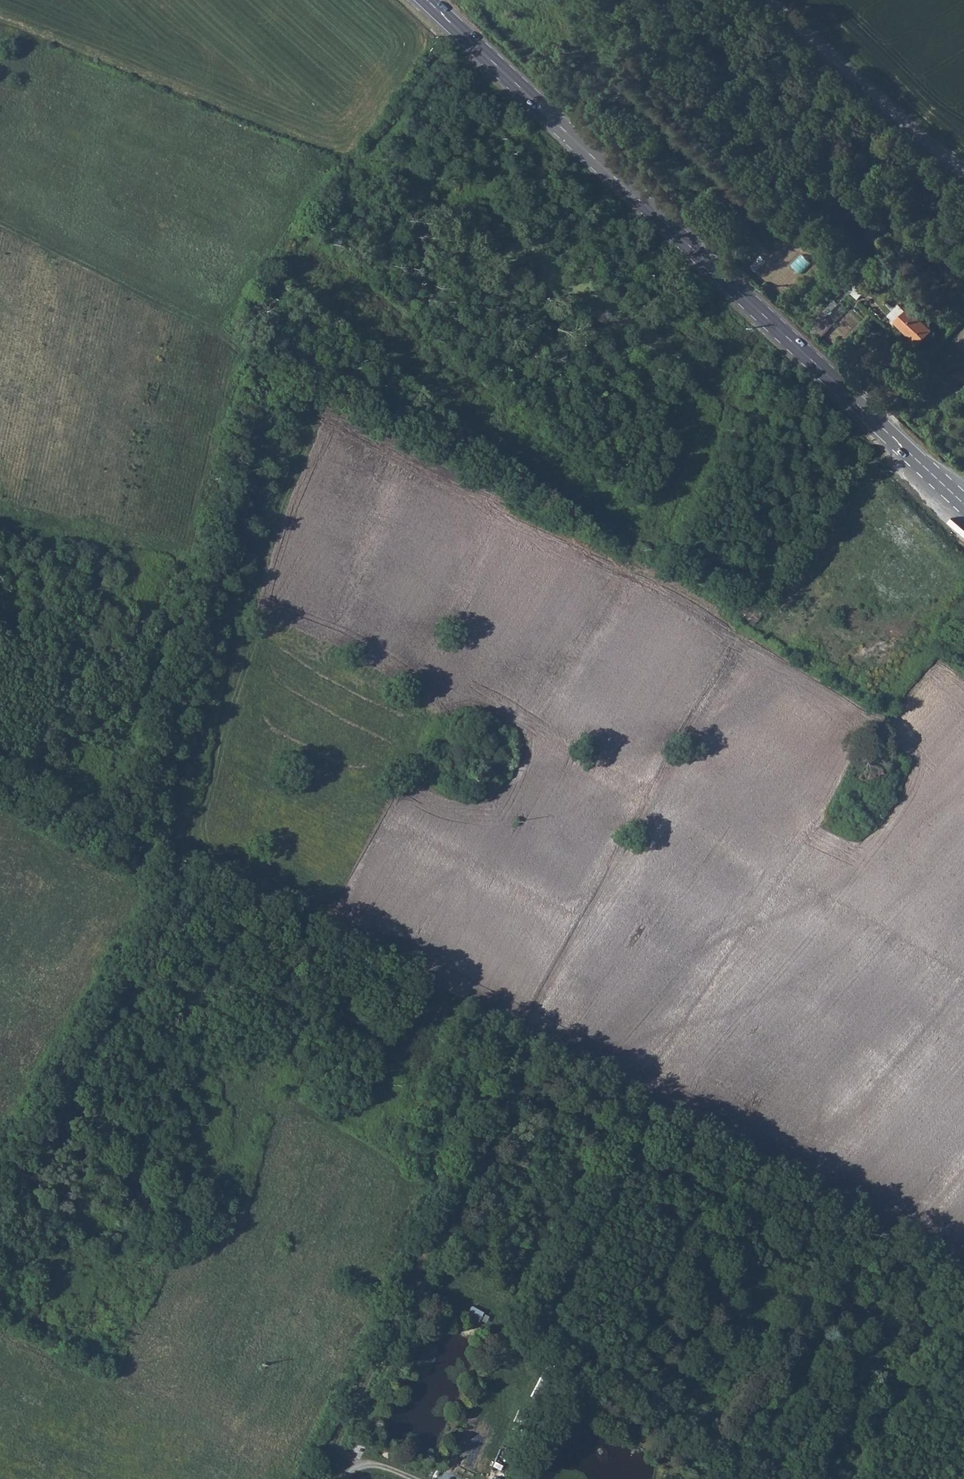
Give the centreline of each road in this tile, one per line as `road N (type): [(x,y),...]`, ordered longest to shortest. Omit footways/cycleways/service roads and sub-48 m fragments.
road 1 (primary): [(963,504),(425,0)]
road 2 (tertiary): [(963,171),(773,0)]

